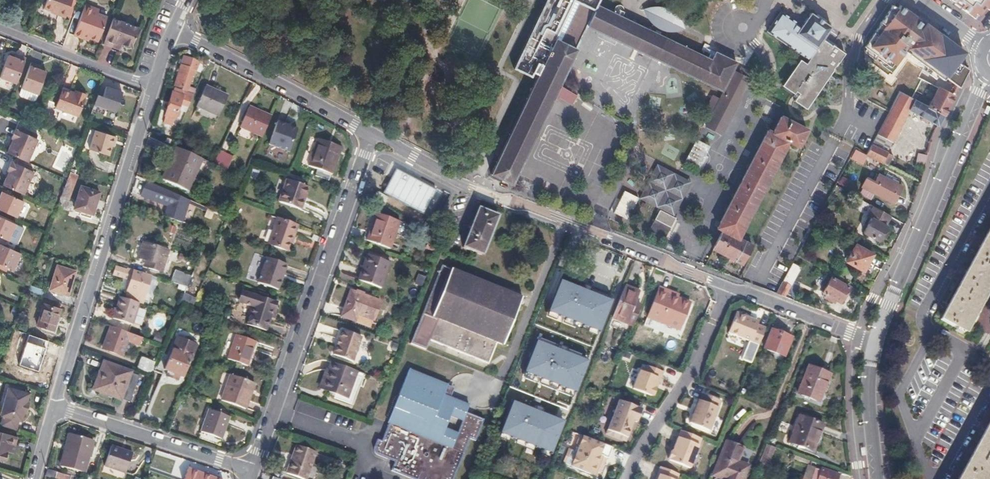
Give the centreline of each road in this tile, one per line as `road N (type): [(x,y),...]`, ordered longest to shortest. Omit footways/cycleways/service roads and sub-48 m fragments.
road 1 (residential): [(875,342),(459,183),(371,133)]
road 2 (residential): [(250,471),(371,133)]
road 3 (residential): [(154,90),(53,406)]
road 4 (tertiary): [(875,342),(989,76)]
road 5 (residential): [(371,133),(170,28)]
road 6 (residential): [(53,406),(250,471)]
road 7 (residential): [(154,90),(0,29)]
road 8 (tertiary): [(877,478),(868,400),(875,342)]

